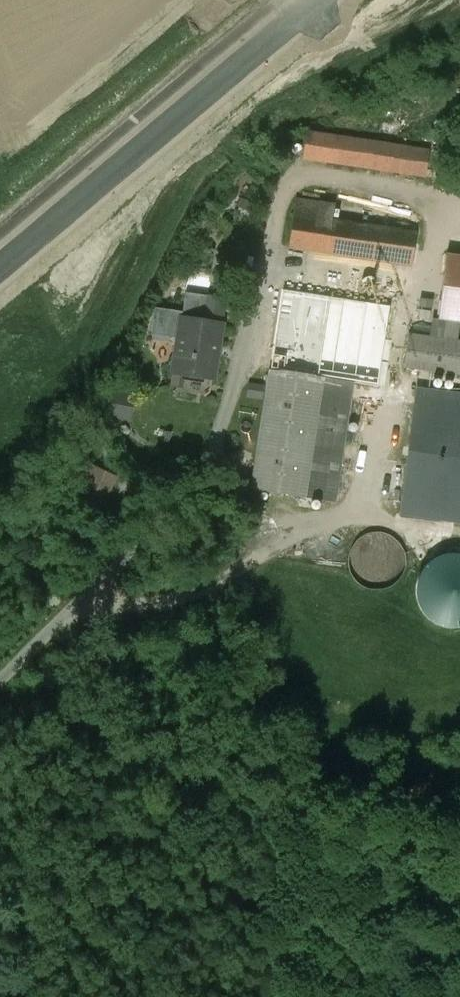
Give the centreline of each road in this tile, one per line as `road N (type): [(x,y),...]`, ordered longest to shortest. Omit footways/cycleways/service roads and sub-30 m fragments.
road 1 (tertiary): [(0,270),(320,0)]

